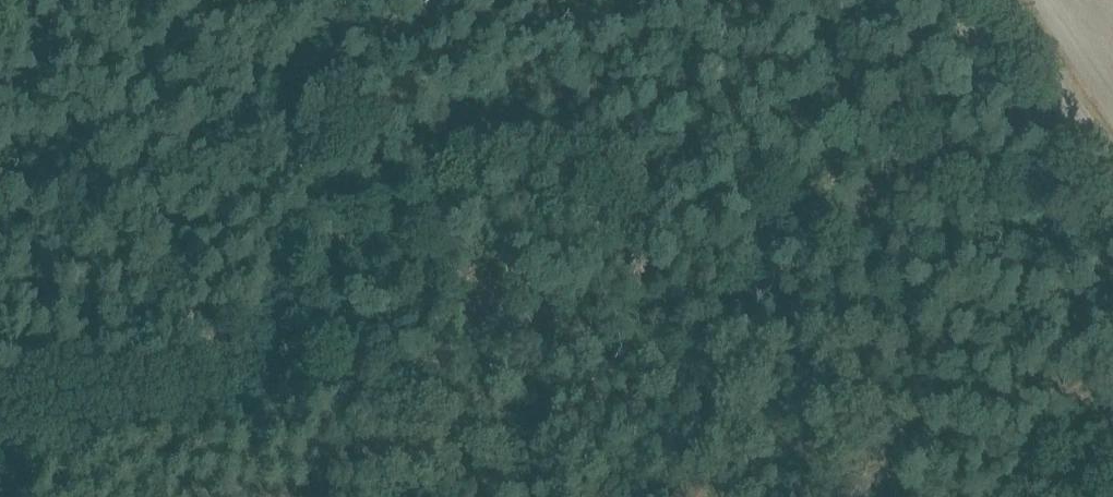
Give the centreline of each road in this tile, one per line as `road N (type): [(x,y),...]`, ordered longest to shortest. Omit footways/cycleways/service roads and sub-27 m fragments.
road 1 (track): [(1112,167),(1000,0)]

